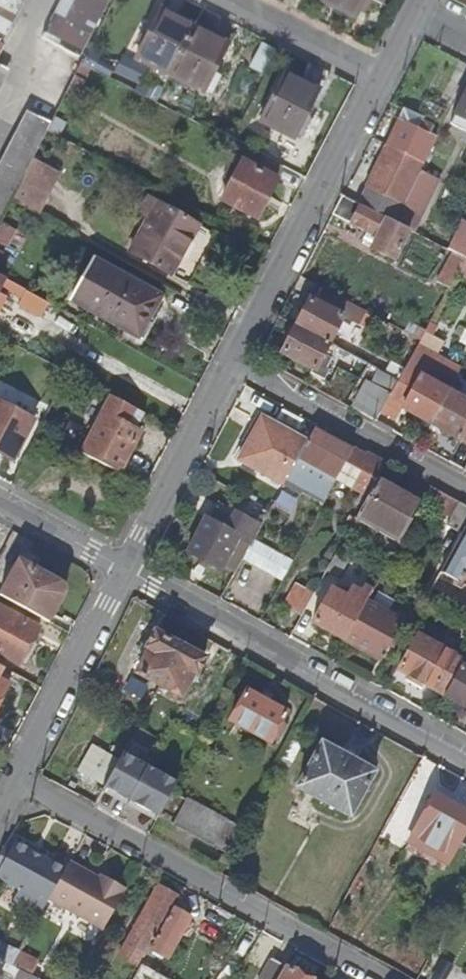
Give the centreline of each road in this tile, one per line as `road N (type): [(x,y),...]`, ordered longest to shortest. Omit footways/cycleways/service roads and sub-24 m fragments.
road 1 (residential): [(8,785),(375,978)]
road 2 (residential): [(125,566),(465,756)]
road 3 (residential): [(229,362),(380,78)]
road 4 (residential): [(229,362),(465,494)]
road 5 (residential): [(125,566),(8,785)]
road 6 (residential): [(125,566),(229,362)]
road 7 (residential): [(380,78),(222,0)]
road 8 (residential): [(0,502),(125,566)]

